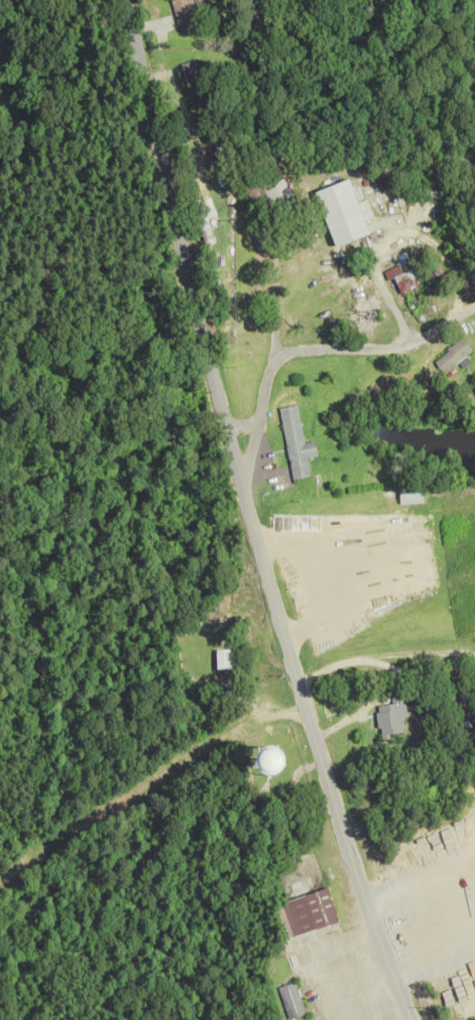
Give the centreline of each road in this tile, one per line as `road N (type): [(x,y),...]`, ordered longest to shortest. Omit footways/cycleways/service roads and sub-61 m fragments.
road 1 (tertiary): [(410,1019),(351,860),(244,504),(125,0)]
road 2 (residential): [(474,306),(398,343),(307,347),(278,360),(257,419),(244,504)]
road 3 (residential): [(474,658),(344,657),(296,682)]
road 4 (residential): [(324,670),(474,669)]

